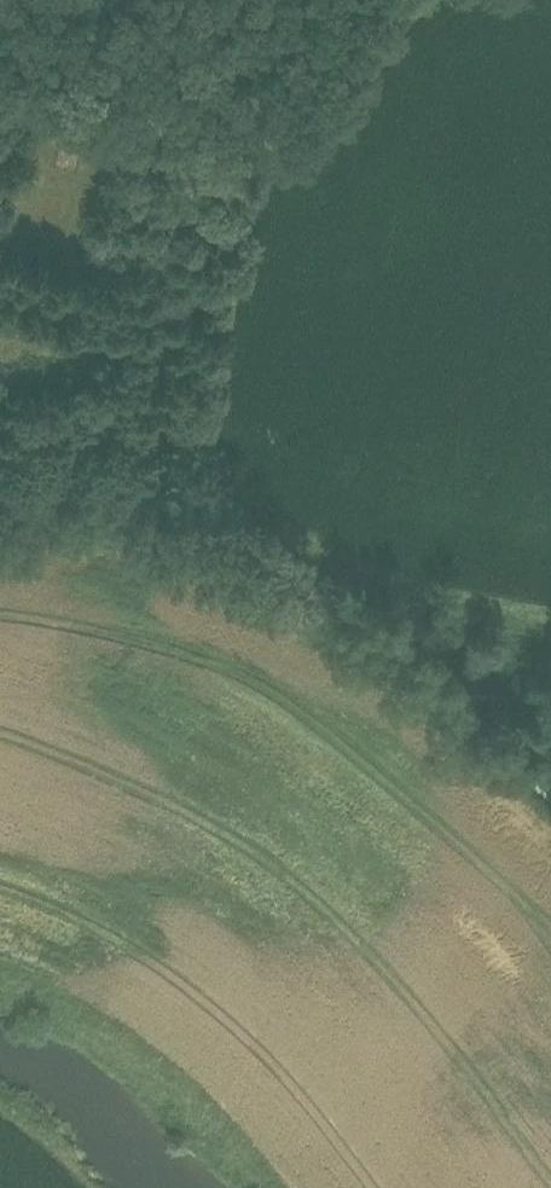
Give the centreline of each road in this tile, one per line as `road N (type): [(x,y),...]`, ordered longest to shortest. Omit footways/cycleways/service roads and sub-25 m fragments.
road 1 (unclassified): [(397,0),(308,111),(283,126),(220,130),(51,109)]

